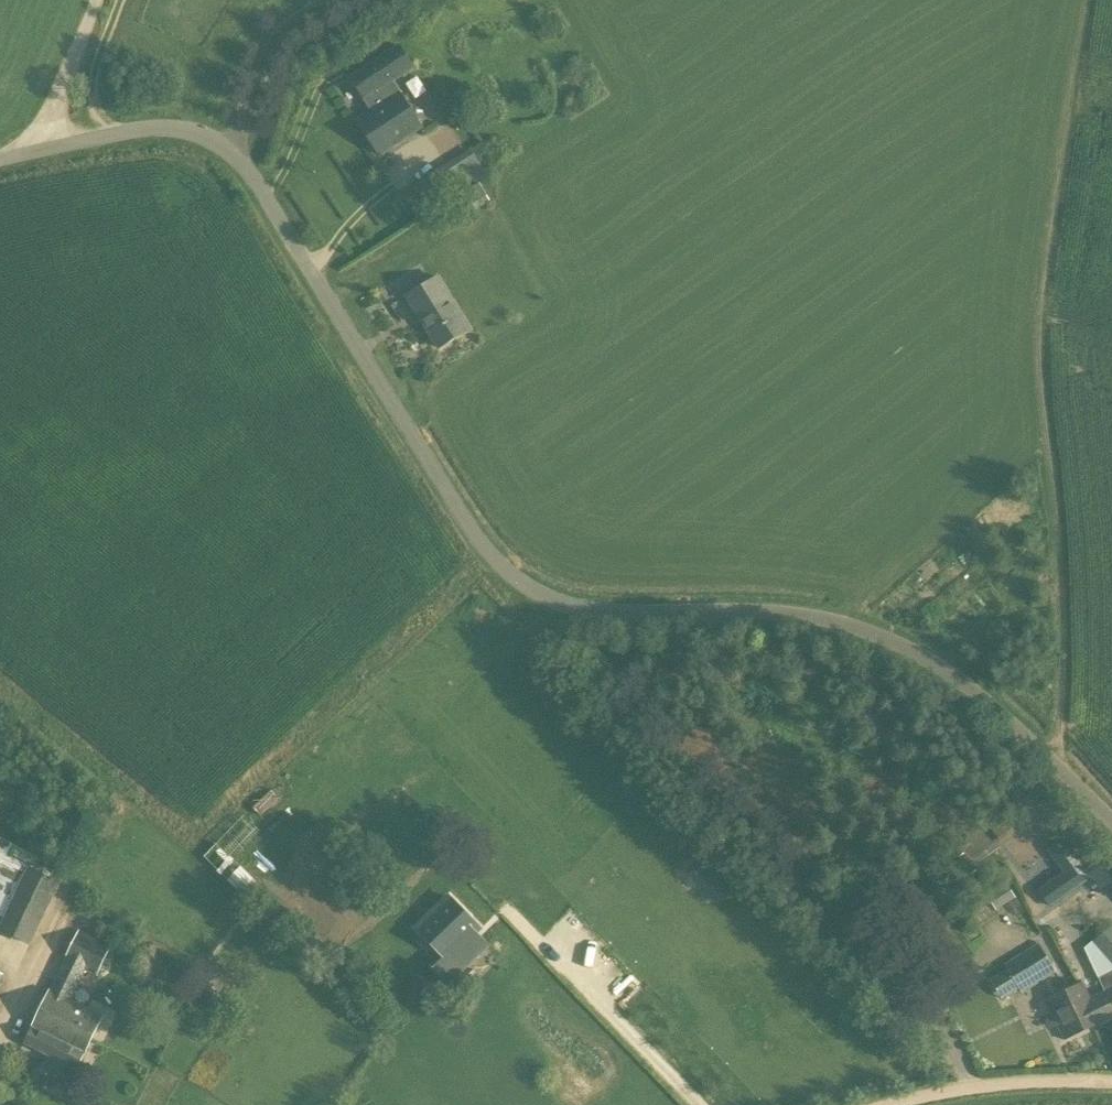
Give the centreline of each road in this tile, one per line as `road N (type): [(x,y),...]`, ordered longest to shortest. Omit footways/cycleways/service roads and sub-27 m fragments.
road 1 (unclassified): [(1111,826),(968,682),(882,634),(791,612),(583,609),(523,586),(481,546),(251,173),(207,137),(137,130),(0,159)]
road 2 (track): [(890,1104),(1012,1082),(1111,1081)]
road 3 (track): [(38,151),(98,0)]
road 4 (track): [(108,137),(91,90),(118,0)]

